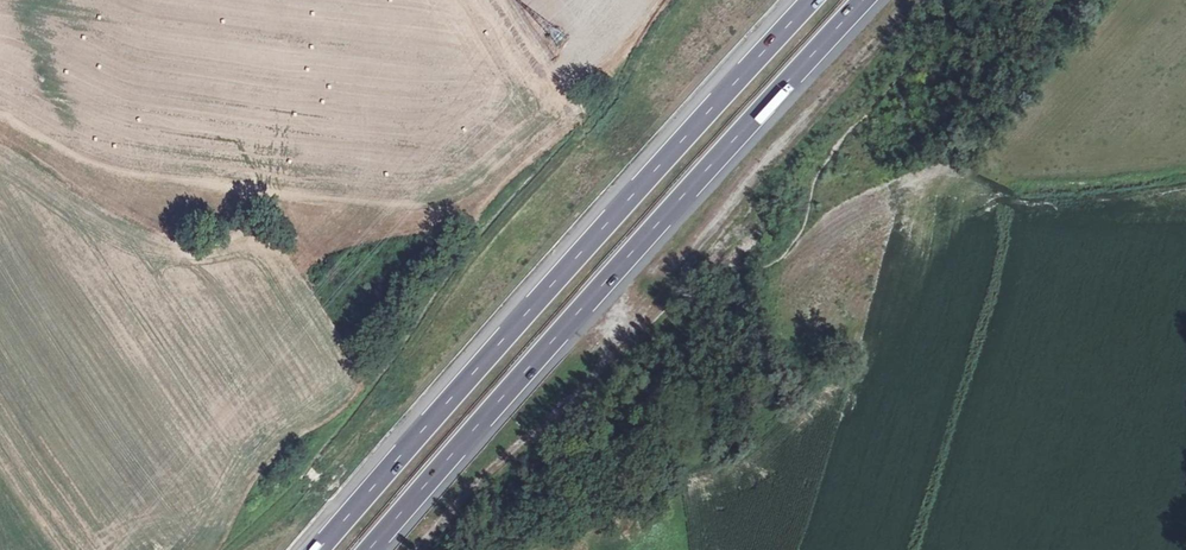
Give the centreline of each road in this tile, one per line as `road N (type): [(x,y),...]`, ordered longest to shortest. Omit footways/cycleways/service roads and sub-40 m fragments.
road 1 (motorway): [(369,549),(864,0)]
road 2 (motorway): [(812,0),(319,549)]

